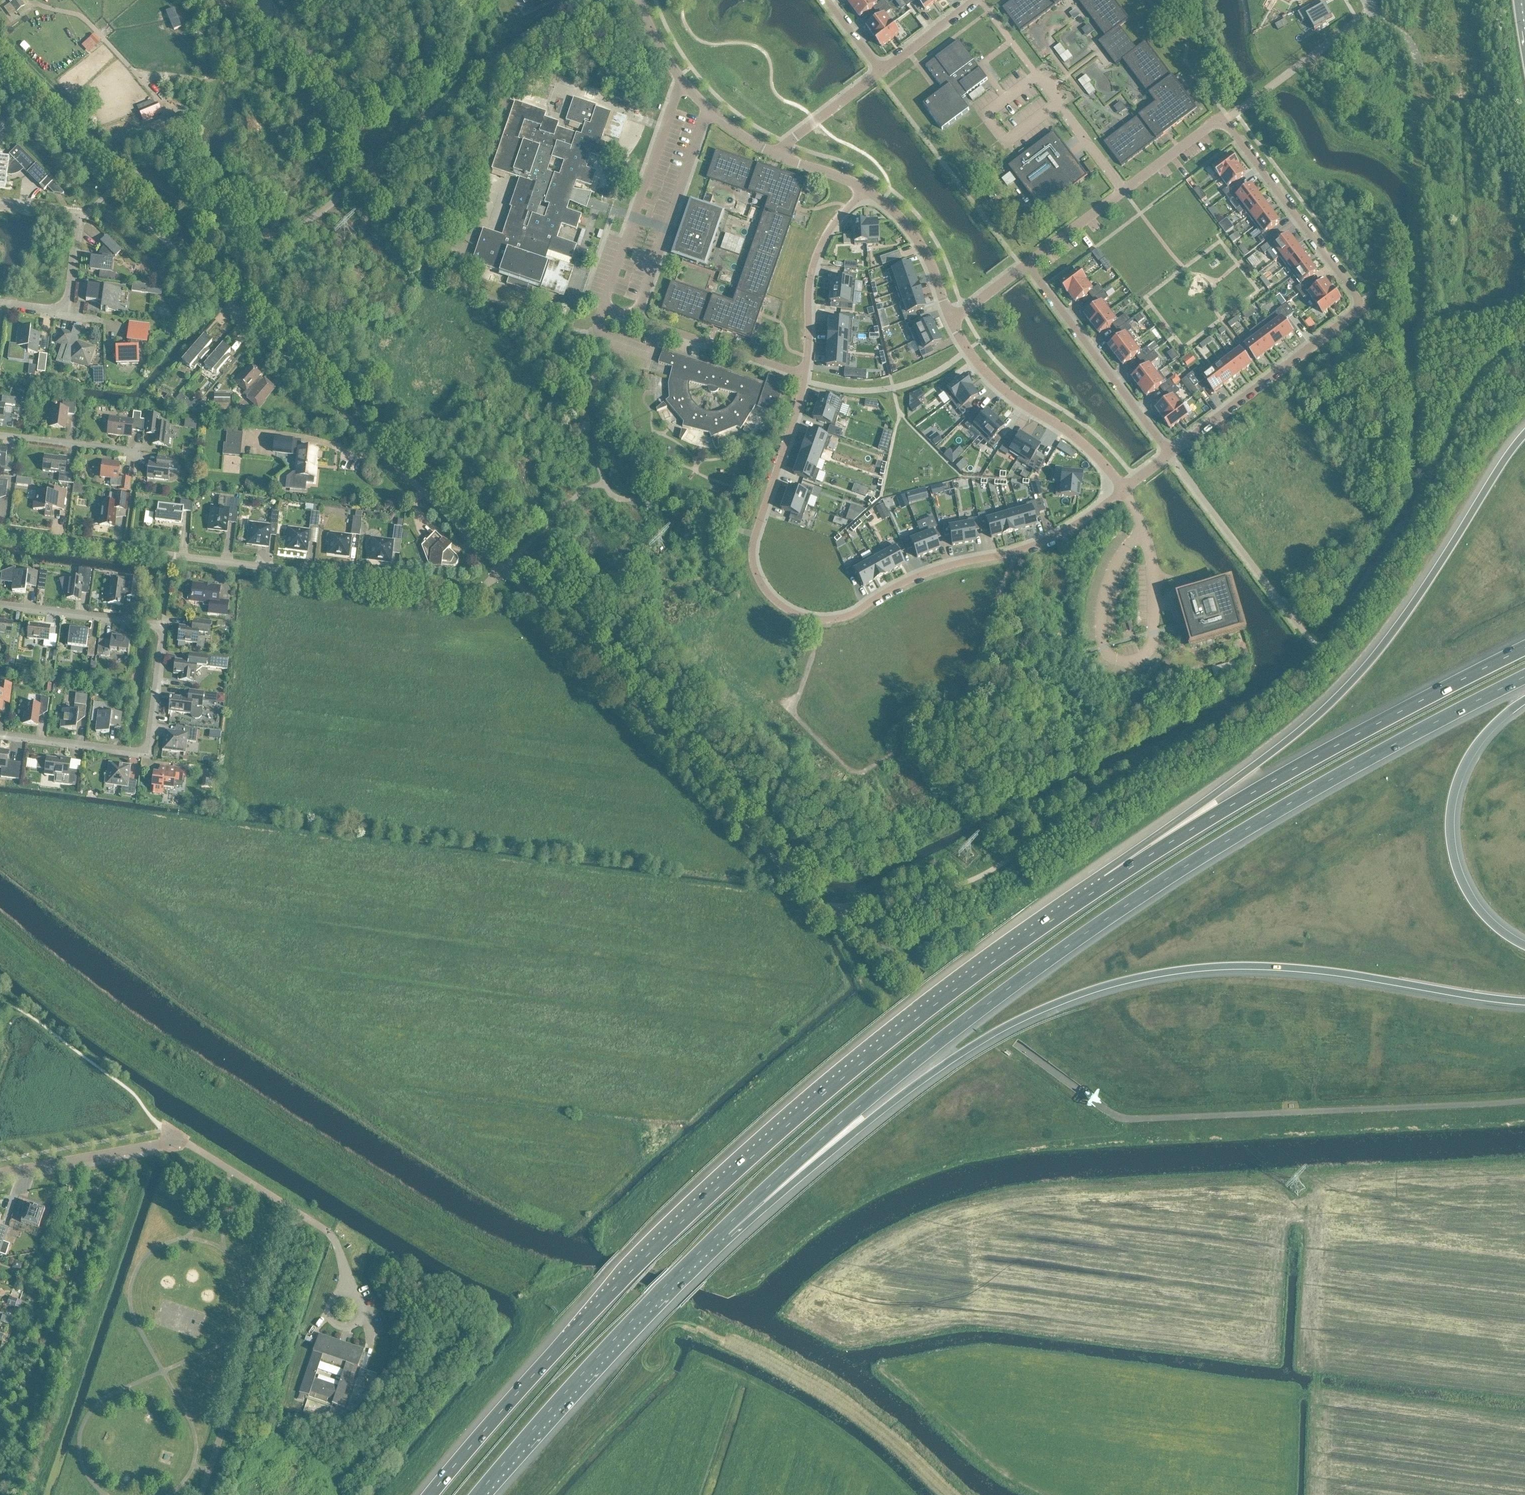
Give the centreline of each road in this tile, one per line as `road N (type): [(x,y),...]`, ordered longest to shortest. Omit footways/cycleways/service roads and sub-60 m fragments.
road 1 (motorway): [(1166,846),(884,1044),(773,1139),(588,1315),(430,1494)]
road 2 (motorway): [(722,1232),(911,1064),(1066,948),(1213,849),(1524,678)]
road 3 (motorway): [(722,1232),(971,1048),(1048,1007),(1115,985),(1203,971),(1280,970),(1524,1005)]
road 4 (residential): [(1026,265),(1220,123),(1363,307),(1170,455)]
road 5 (unclassified): [(505,574),(0,74)]
road 6 (residential): [(804,376),(752,558),(774,602),(809,619),(837,619),(920,576),(1038,544),(1124,491)]
road 7 (motorway): [(1524,434),(1356,677),(1166,846)]
road 8 (residential): [(505,574),(464,592),(0,536)]
road 9 (residential): [(682,82),(606,309),(804,376)]
road 10 (unclassified): [(812,897),(505,574)]
road 11 (residential): [(0,737),(146,754),(161,628),(0,607)]
road 12 (motorway): [(1524,650),(1287,772),(1166,846)]
road 13 (motorway): [(478,1494),(722,1232)]
road 14 (motorway): [(1524,946),(1475,908),(1457,874),(1449,827),(1465,767),(1524,702)]
road 15 (residential): [(1140,529),(1153,593),(1151,646),(1129,663),(1106,652),(1098,628),(1105,582),(1126,544)]
road 16 (residential): [(951,318),(992,380),(1071,435),(1124,491)]
road 17 (residential): [(1170,455),(1026,265)]
road 18 (residential): [(864,190),(825,236),(809,277),(804,376)]
road 19 (residential): [(0,1176),(193,1146)]
road 20 (residential): [(68,312),(84,217),(0,205)]
road 21 (residential): [(864,190),(921,247),(951,318)]
road 22 (residential): [(137,452),(0,433)]
road 23 (residential): [(781,158),(787,144),(880,72)]
road 24 (residential): [(682,82),(723,124),(781,158)]

